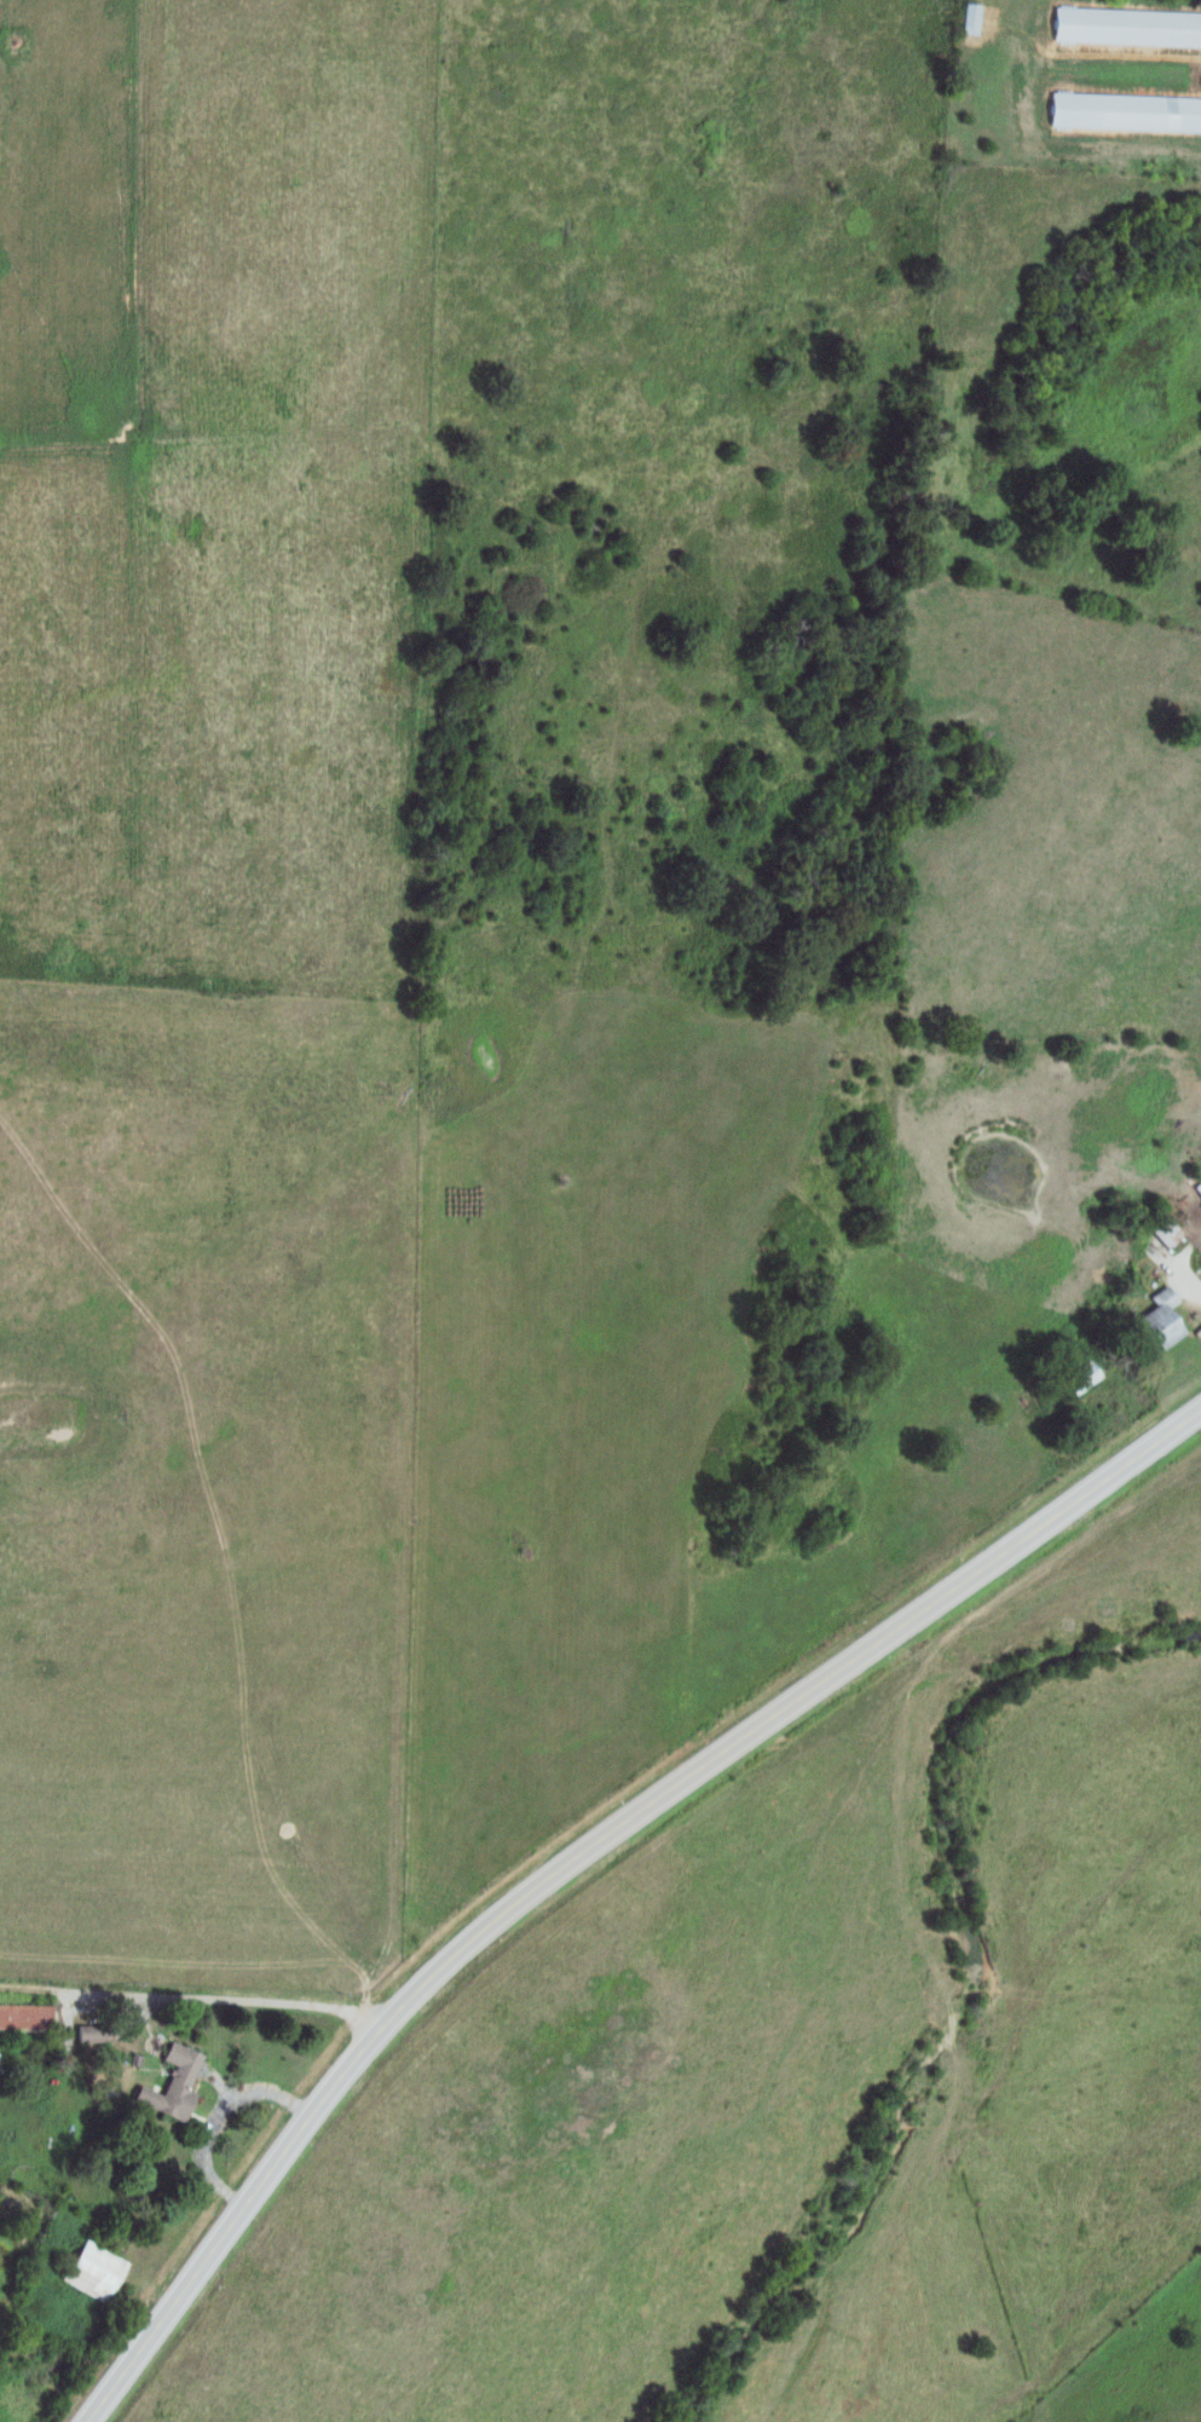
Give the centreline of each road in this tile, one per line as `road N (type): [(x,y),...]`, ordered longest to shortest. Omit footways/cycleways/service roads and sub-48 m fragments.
road 1 (primary): [(82,2421),(340,2070),(423,1976),(627,1807),(1200,1393)]
road 2 (residential): [(393,2009),(300,1991),(0,1978)]

